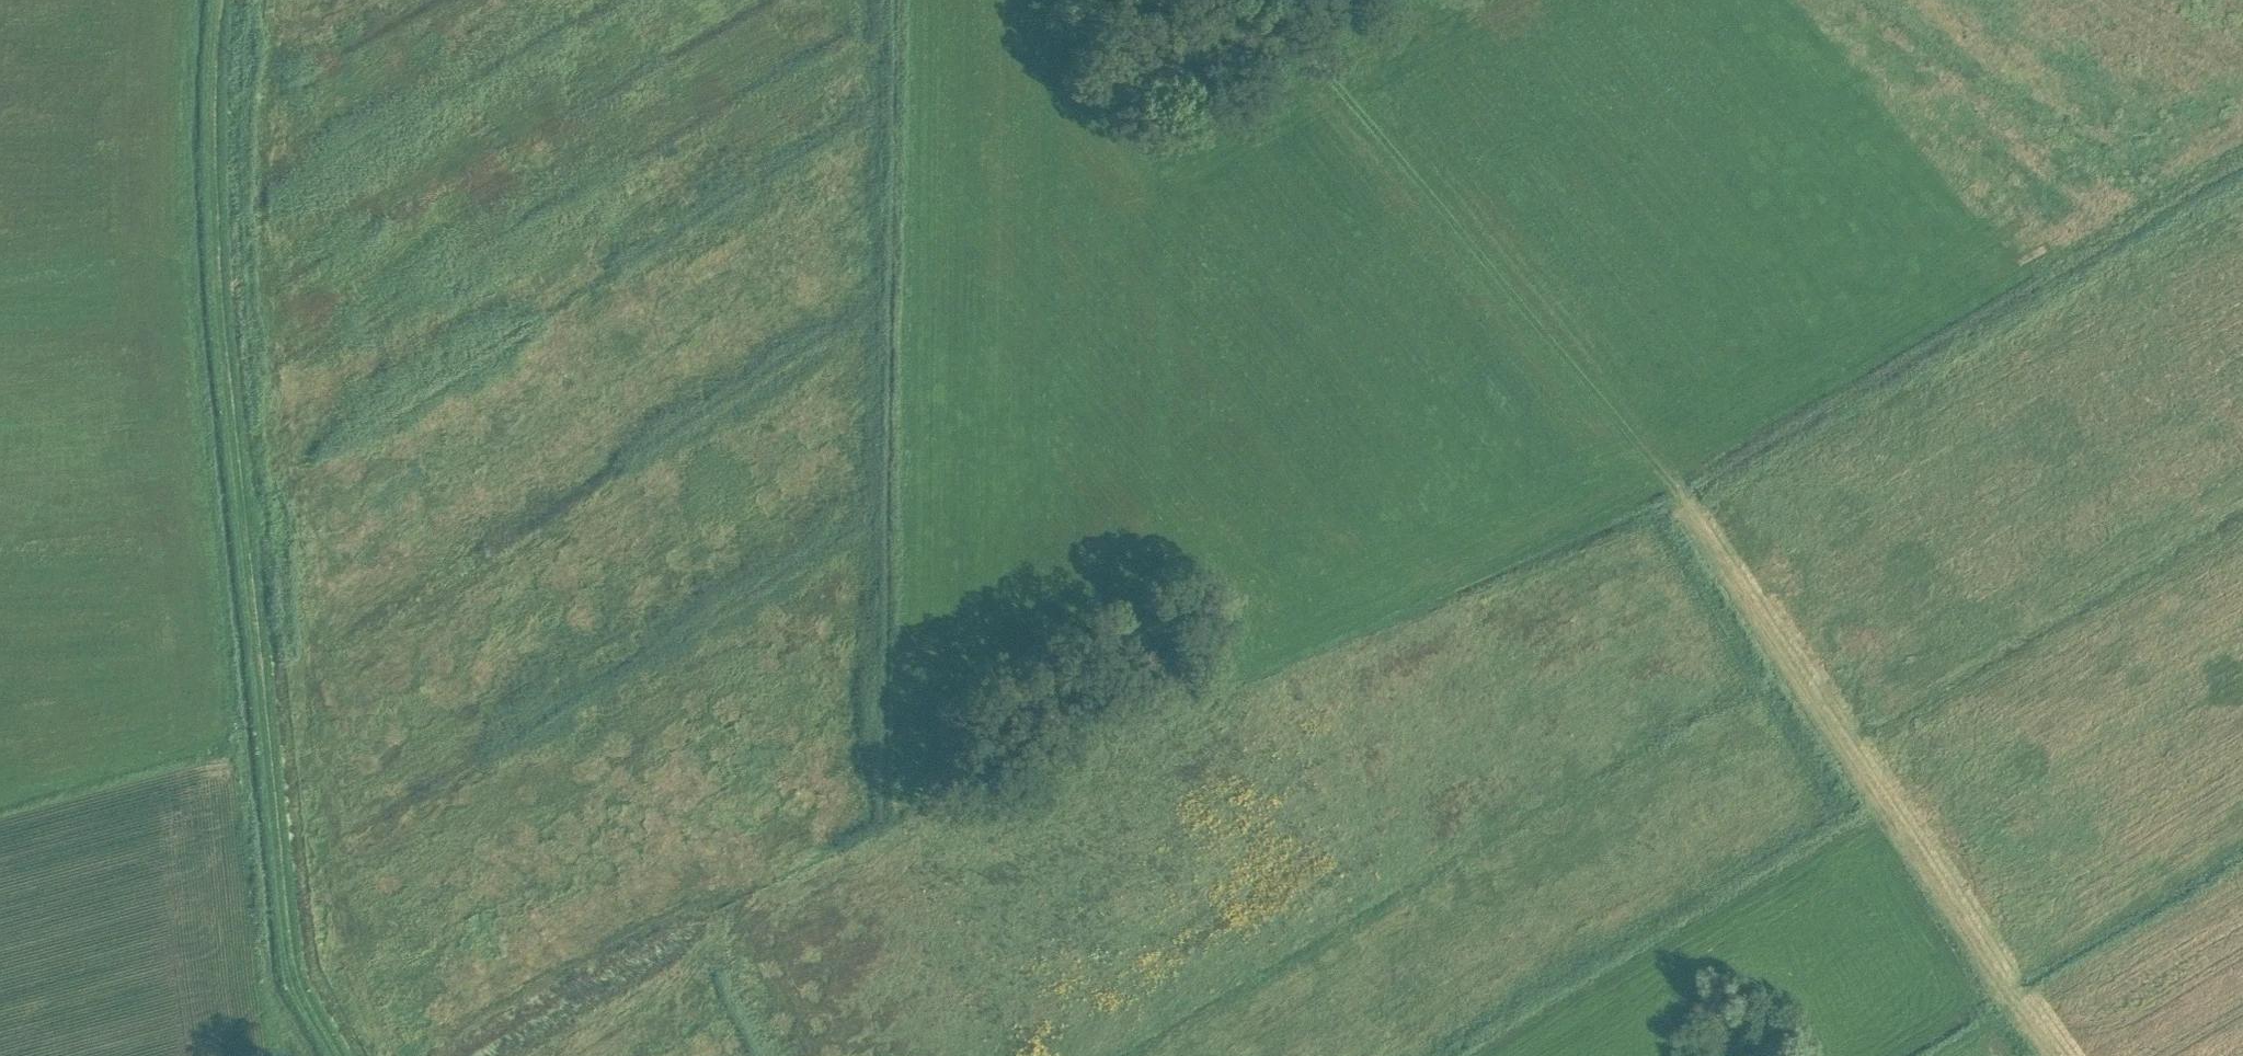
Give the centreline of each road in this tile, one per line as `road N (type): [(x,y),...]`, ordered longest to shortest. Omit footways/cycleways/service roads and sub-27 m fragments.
road 1 (track): [(219,0),(217,230),(293,968),(338,1055)]

